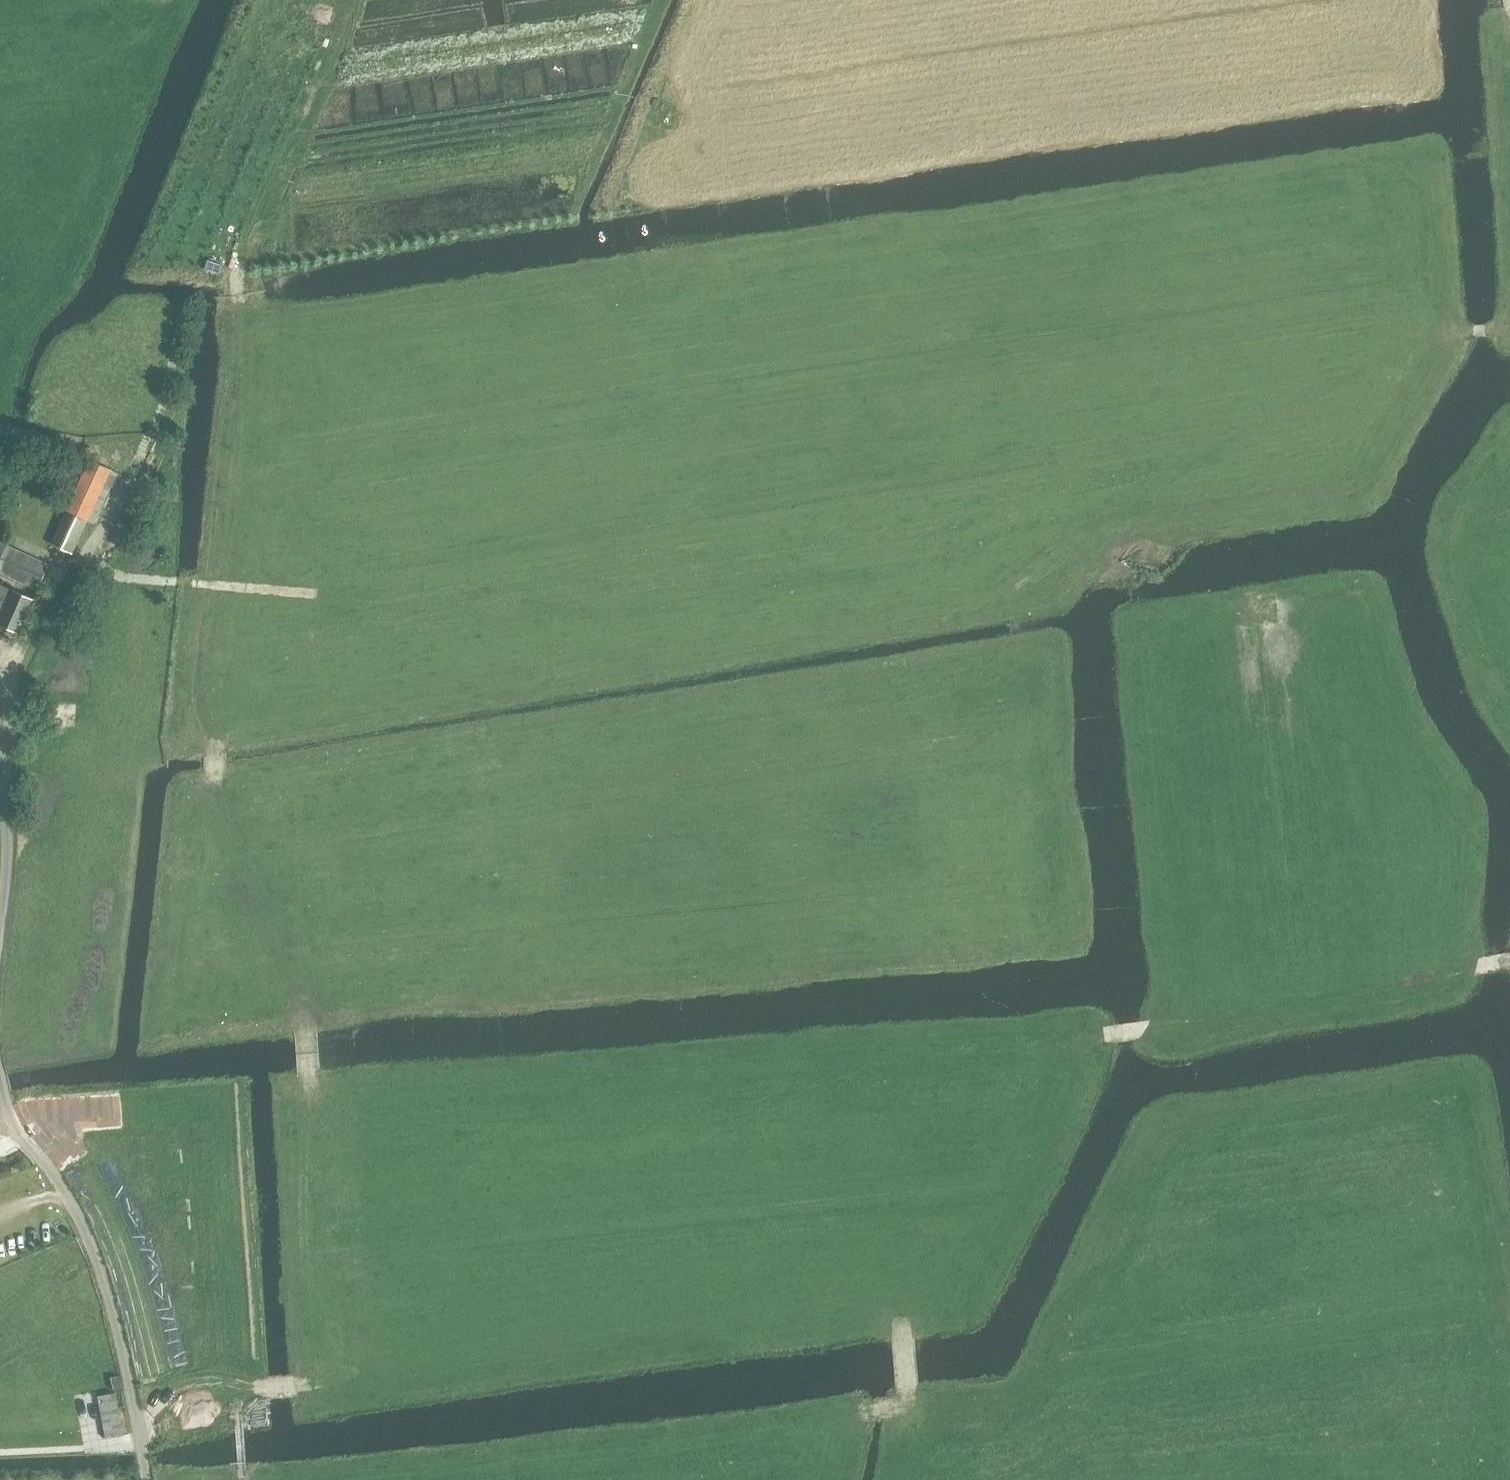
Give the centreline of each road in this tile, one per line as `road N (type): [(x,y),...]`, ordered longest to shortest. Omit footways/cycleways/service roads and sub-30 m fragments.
road 1 (unclassified): [(146,1479),(99,1268),(74,1205),(10,1125)]
road 2 (unclassified): [(0,938),(12,687),(0,676)]

